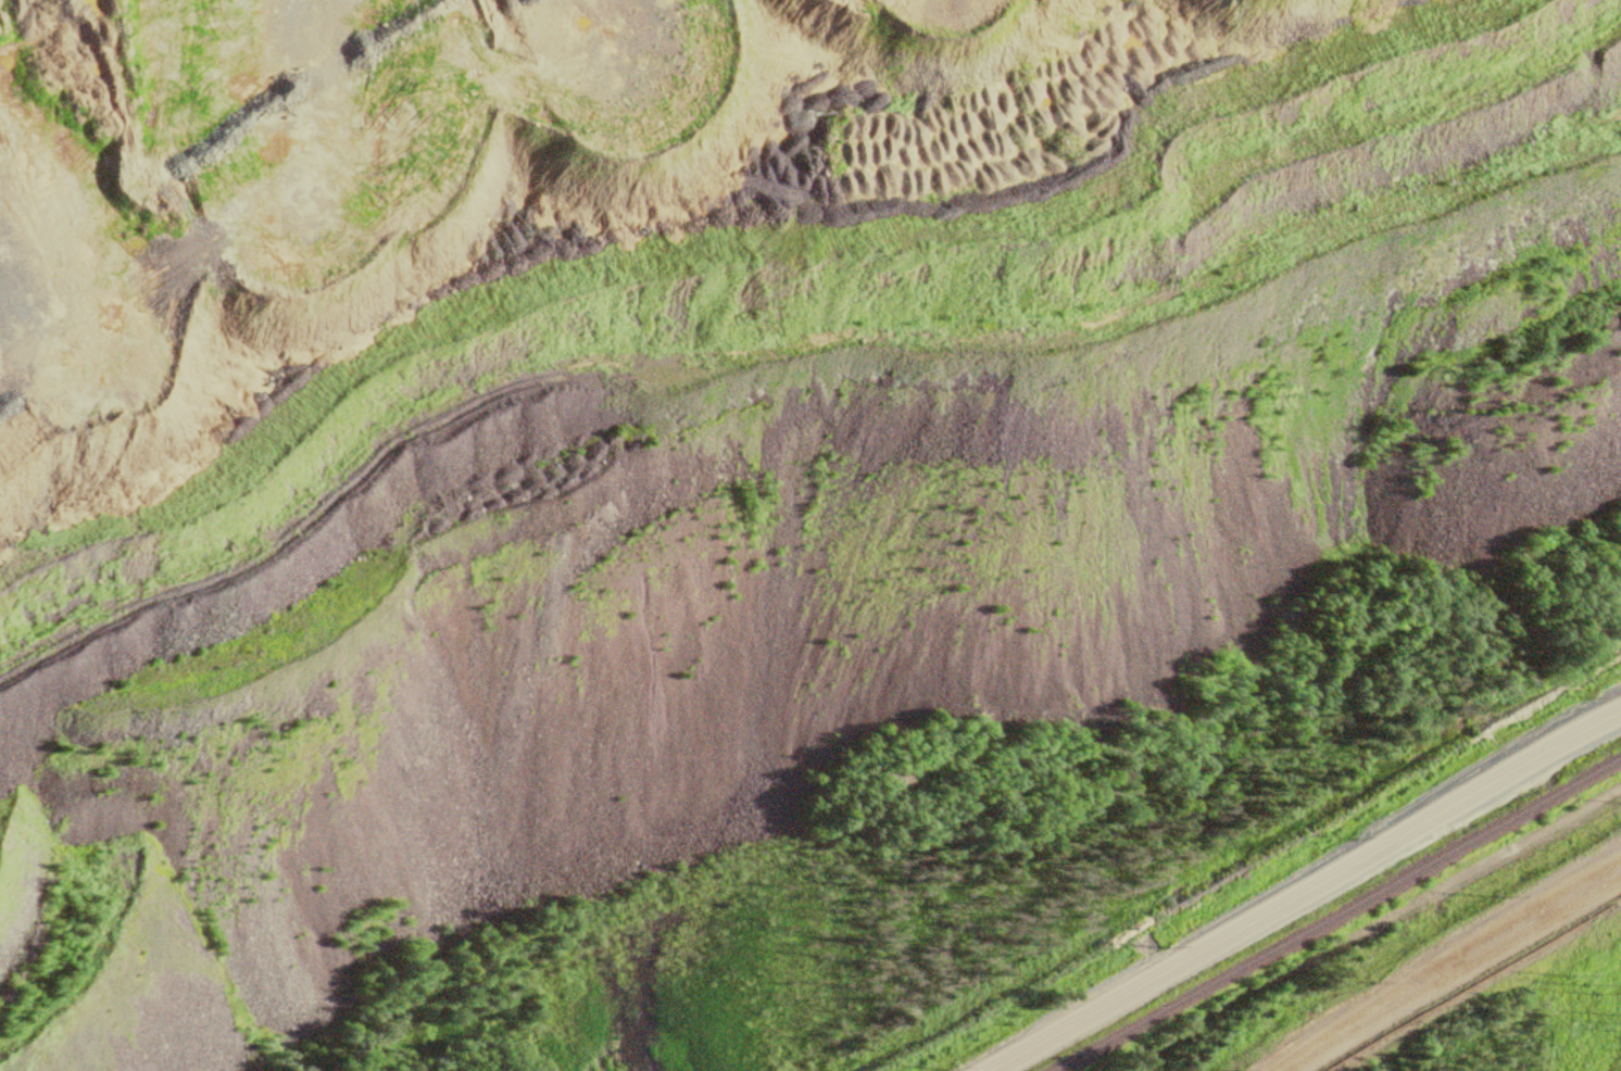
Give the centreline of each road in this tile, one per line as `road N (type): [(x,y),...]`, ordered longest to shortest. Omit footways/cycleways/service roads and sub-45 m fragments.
road 1 (residential): [(1620,708),(1448,805)]

